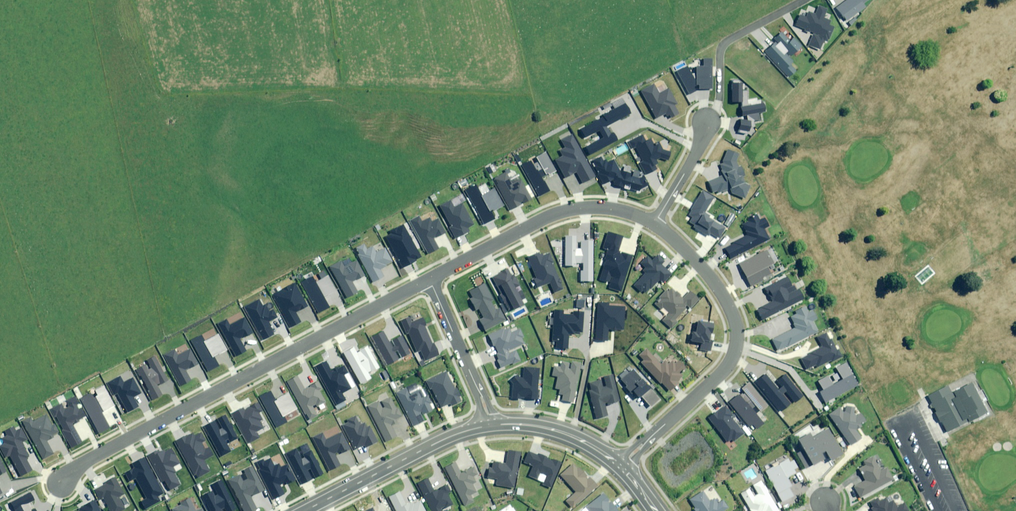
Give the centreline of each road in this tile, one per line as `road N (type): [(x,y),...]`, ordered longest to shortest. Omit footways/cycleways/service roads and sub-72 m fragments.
road 1 (residential): [(61,483),(94,456),(429,279)]
road 2 (residential): [(620,466),(736,350),(735,318),(722,292),(654,225)]
road 3 (residential): [(429,279),(574,208),(619,209),(654,225)]
road 4 (tertiary): [(305,510),(452,436),(491,425)]
road 5 (residential): [(806,0),(724,44),(719,100),(708,123)]
road 6 (residential): [(491,425),(429,279)]
road 7 (tertiary): [(491,425),(546,427),(620,466)]

